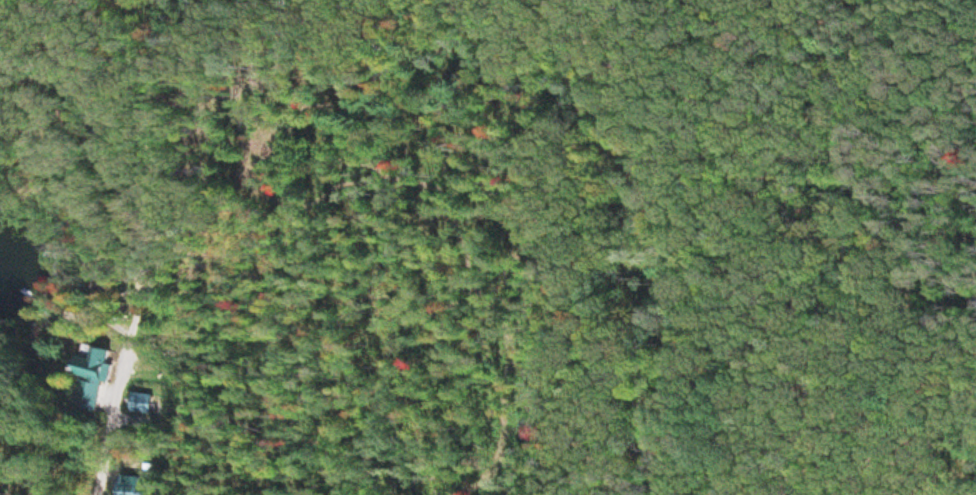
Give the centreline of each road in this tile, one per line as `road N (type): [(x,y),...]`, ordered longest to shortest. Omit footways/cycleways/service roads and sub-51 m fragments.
road 1 (residential): [(93,494),(159,278),(132,177),(86,93)]

